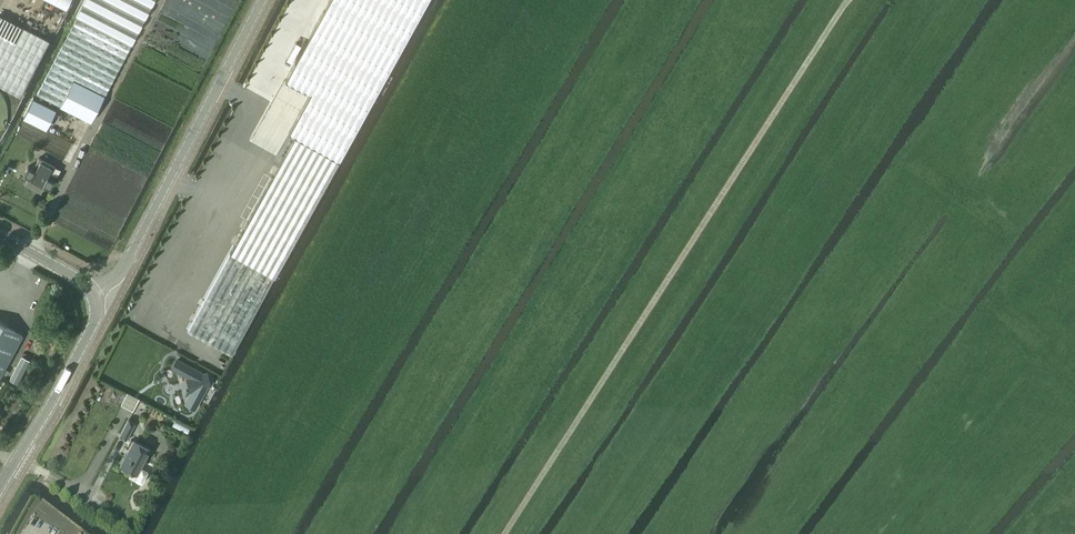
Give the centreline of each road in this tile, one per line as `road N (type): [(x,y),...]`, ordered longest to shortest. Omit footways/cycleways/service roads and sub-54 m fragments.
road 1 (track): [(505,533),(850,0)]
road 2 (unclassified): [(94,294),(128,259),(262,0)]
road 3 (track): [(160,0),(45,221)]
road 4 (tertiary): [(0,488),(95,321),(94,294)]

